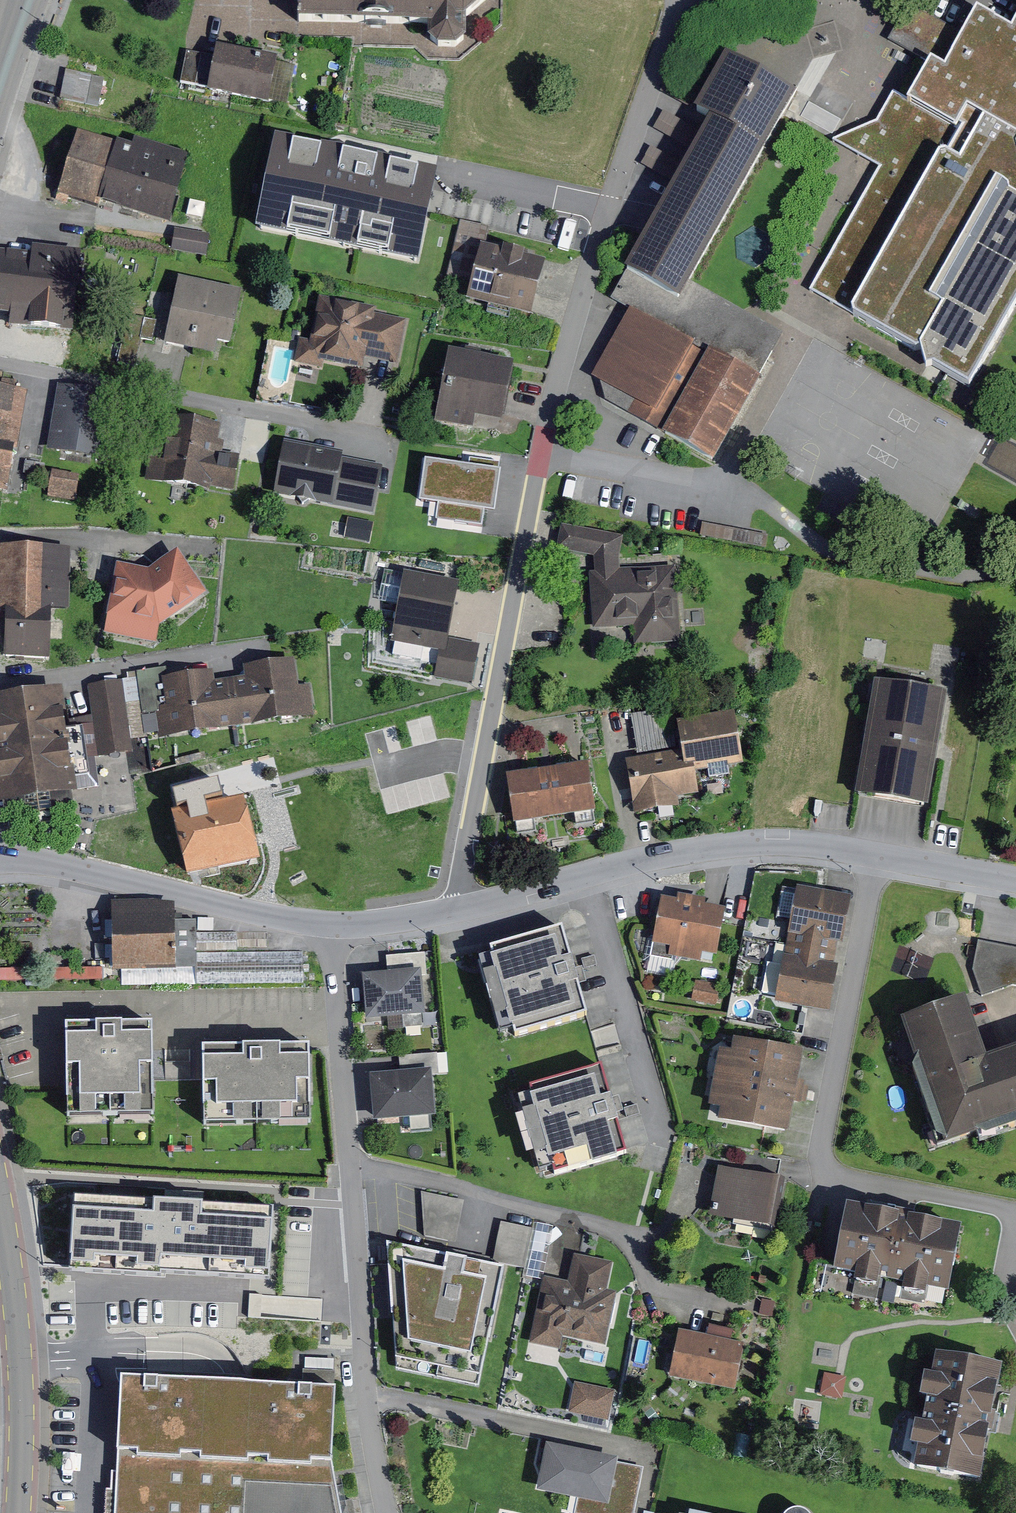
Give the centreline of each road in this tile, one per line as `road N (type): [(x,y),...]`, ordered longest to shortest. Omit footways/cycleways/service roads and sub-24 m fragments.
road 1 (residential): [(460,911),(555,393),(677,0)]
road 2 (residential): [(386,1512),(366,1395),(333,926)]
road 3 (residential): [(587,875),(698,850),(788,844),(1015,879)]
road 4 (residential): [(0,857),(333,926)]
road 5 (primary): [(0,1198),(22,1363),(20,1512)]
road 6 (residential): [(587,875),(661,1124)]
road 7 (residential): [(460,911),(587,875)]
road 8 (residential): [(333,926),(460,911)]

